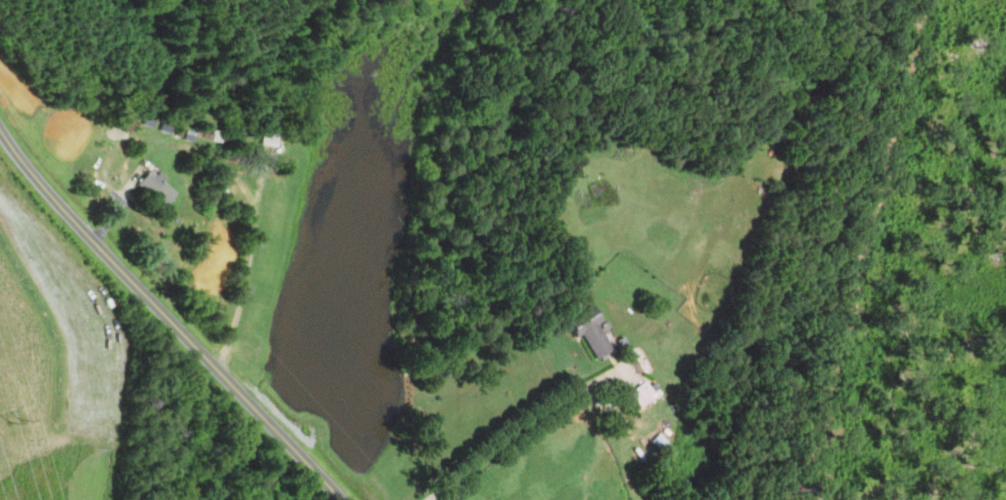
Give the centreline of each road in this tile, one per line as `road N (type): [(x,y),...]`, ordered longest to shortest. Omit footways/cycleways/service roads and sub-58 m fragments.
road 1 (tertiary): [(342,499),(93,240),(0,127)]

